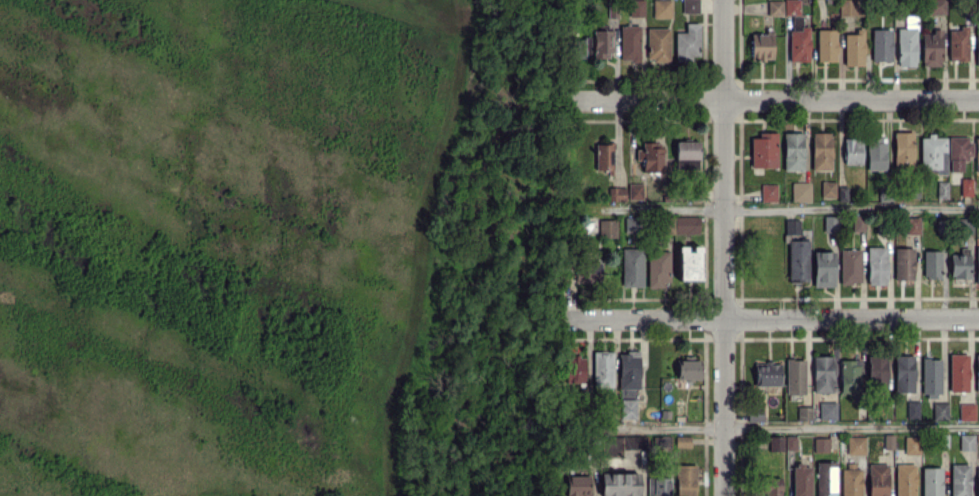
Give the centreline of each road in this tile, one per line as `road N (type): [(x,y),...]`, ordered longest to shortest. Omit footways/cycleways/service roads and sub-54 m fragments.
road 1 (residential): [(724,0),(726,495)]
road 2 (residential): [(978,98),(565,99)]
road 3 (residential): [(978,317),(571,319)]

